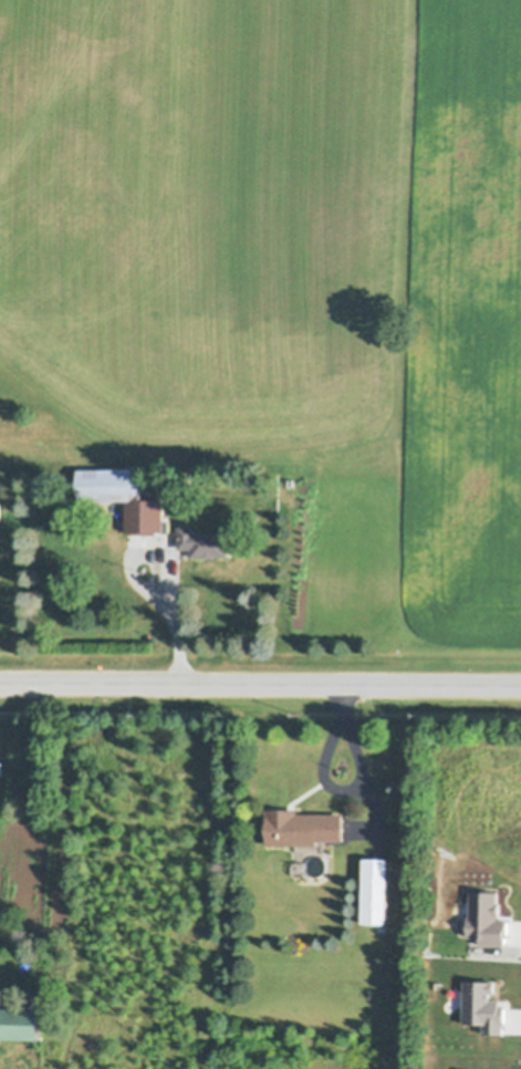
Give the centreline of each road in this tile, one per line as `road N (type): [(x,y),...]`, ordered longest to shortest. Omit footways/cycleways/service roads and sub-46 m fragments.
road 1 (tertiary): [(0,687),(520,689)]

